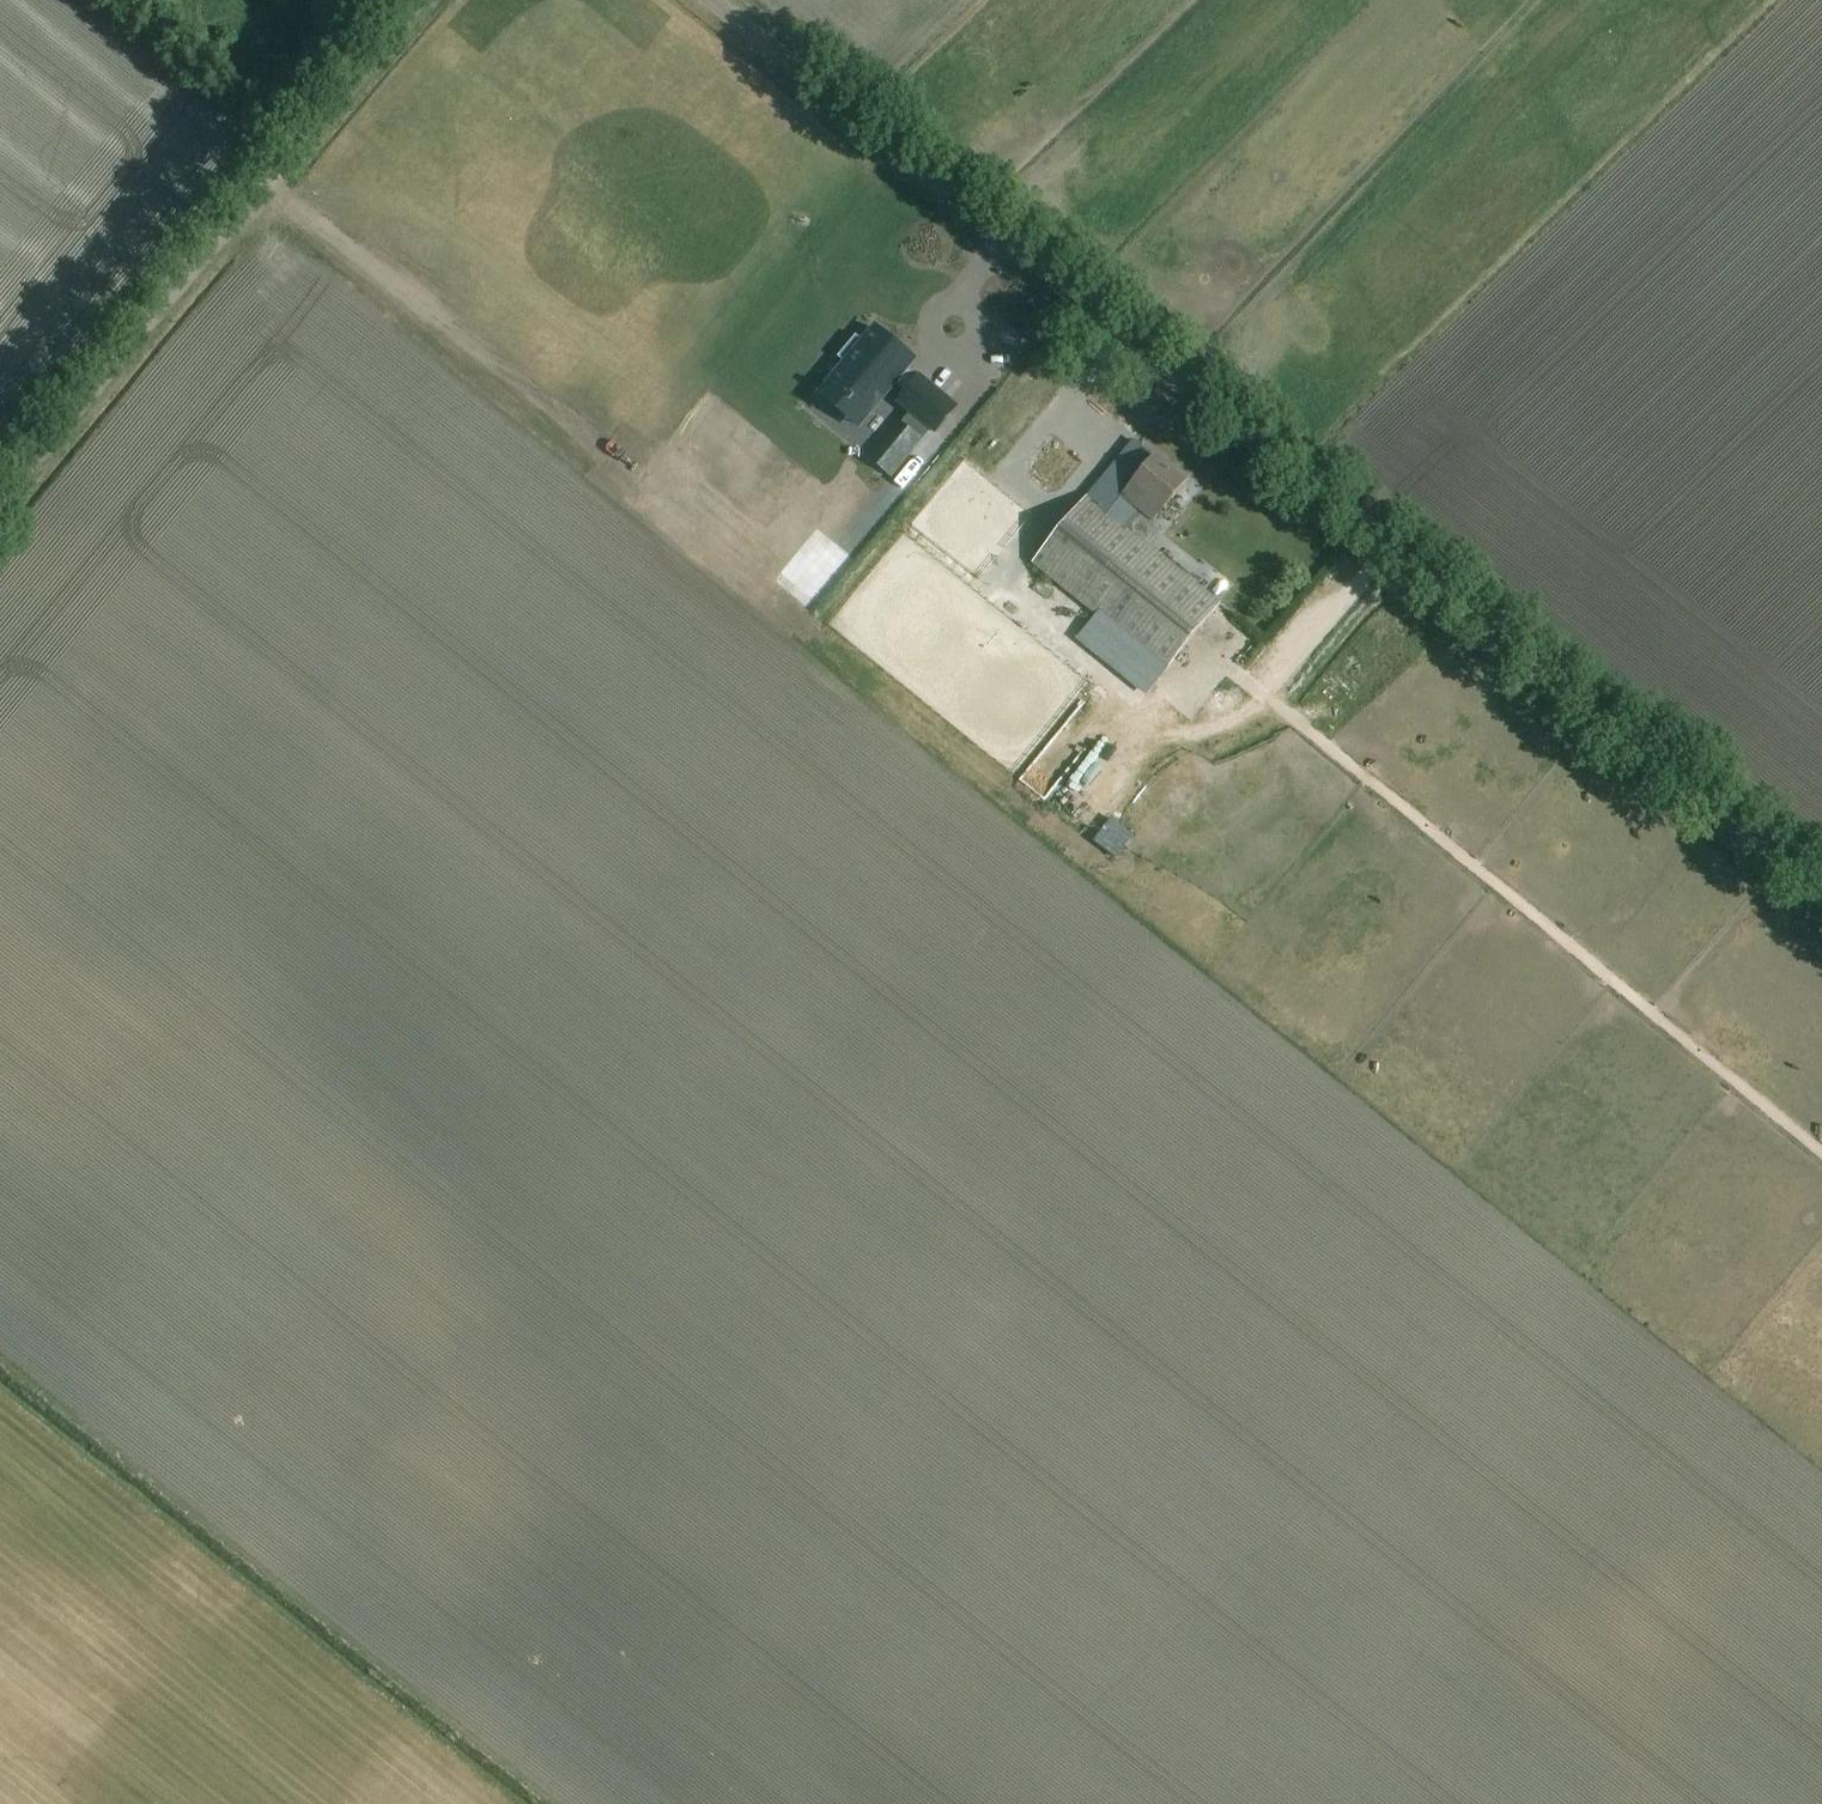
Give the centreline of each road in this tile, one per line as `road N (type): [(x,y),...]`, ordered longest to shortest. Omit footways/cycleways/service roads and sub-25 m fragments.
road 1 (unclassified): [(1821,893),(710,0)]
road 2 (tertiary): [(0,496),(416,0)]

